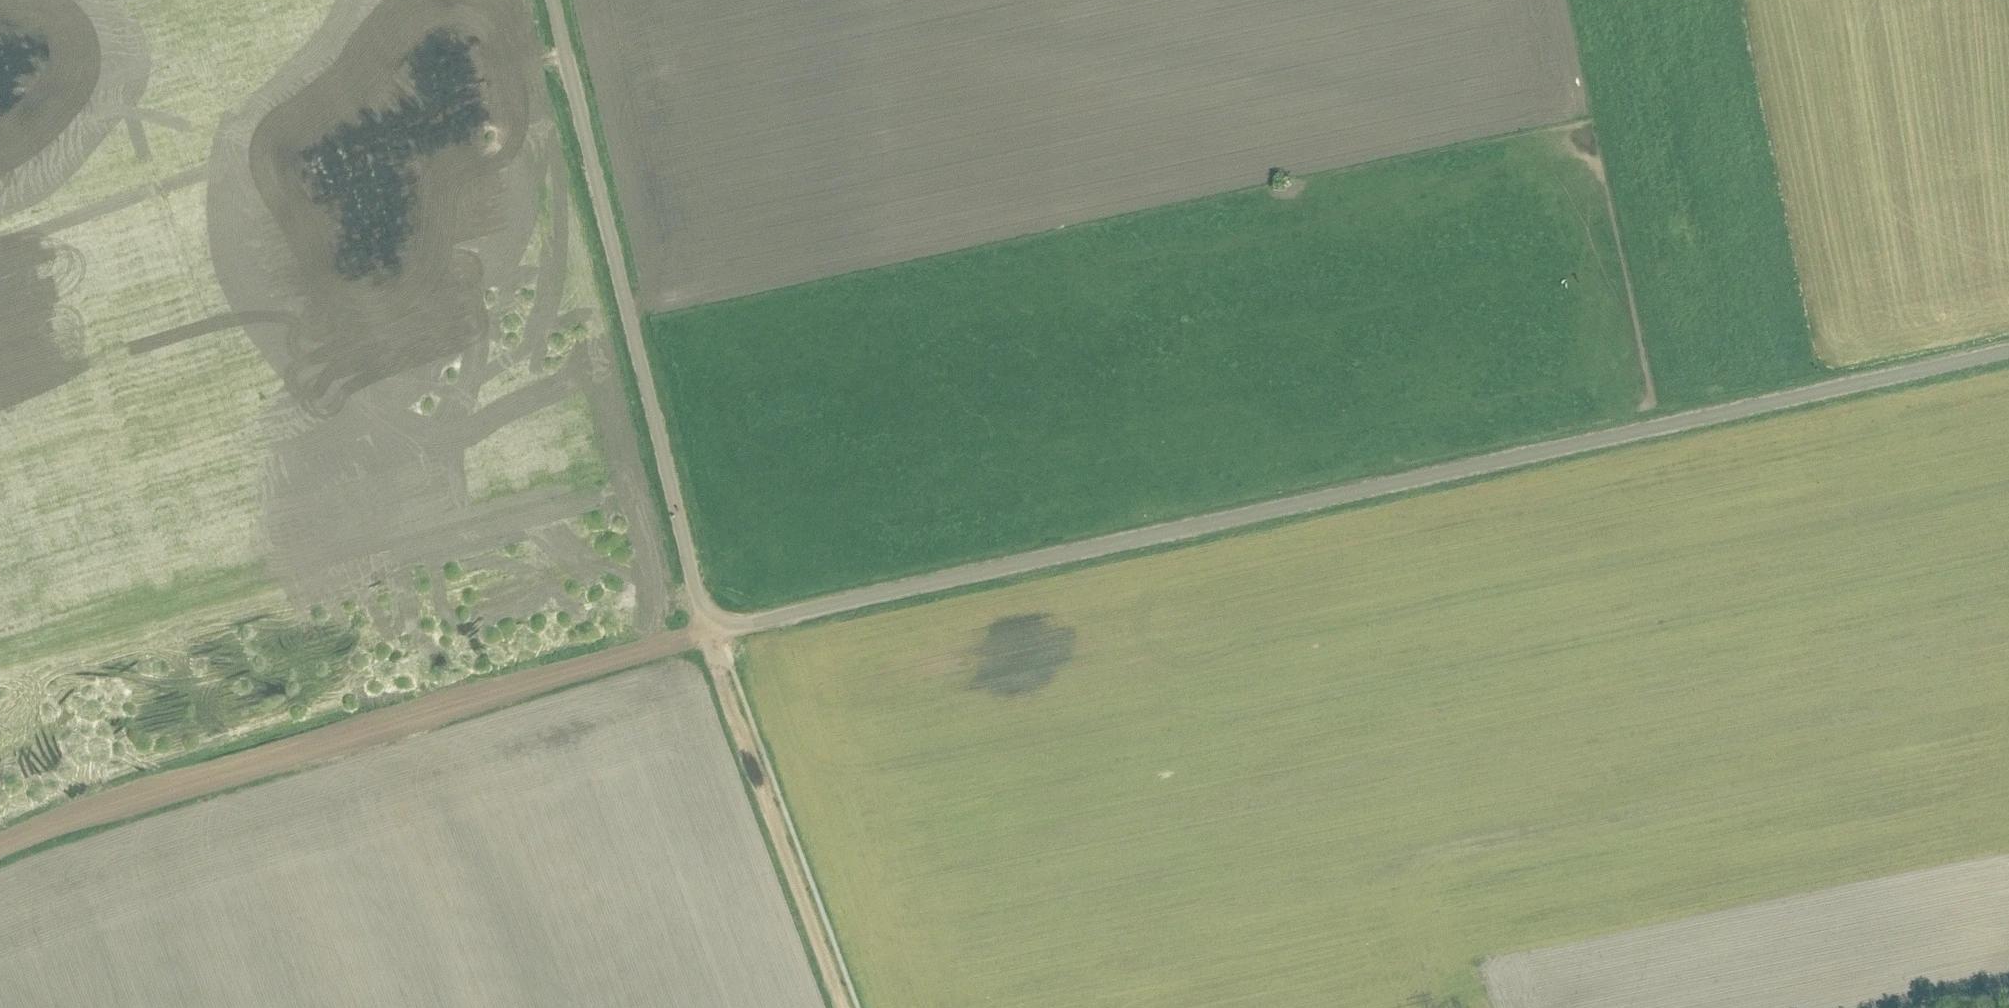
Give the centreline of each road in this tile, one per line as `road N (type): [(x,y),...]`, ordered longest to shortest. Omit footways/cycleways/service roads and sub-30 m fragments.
road 1 (unclassified): [(2008,354),(706,634),(552,0)]
road 2 (track): [(0,849),(82,817),(706,634)]
road 3 (track): [(706,634),(847,1007)]

